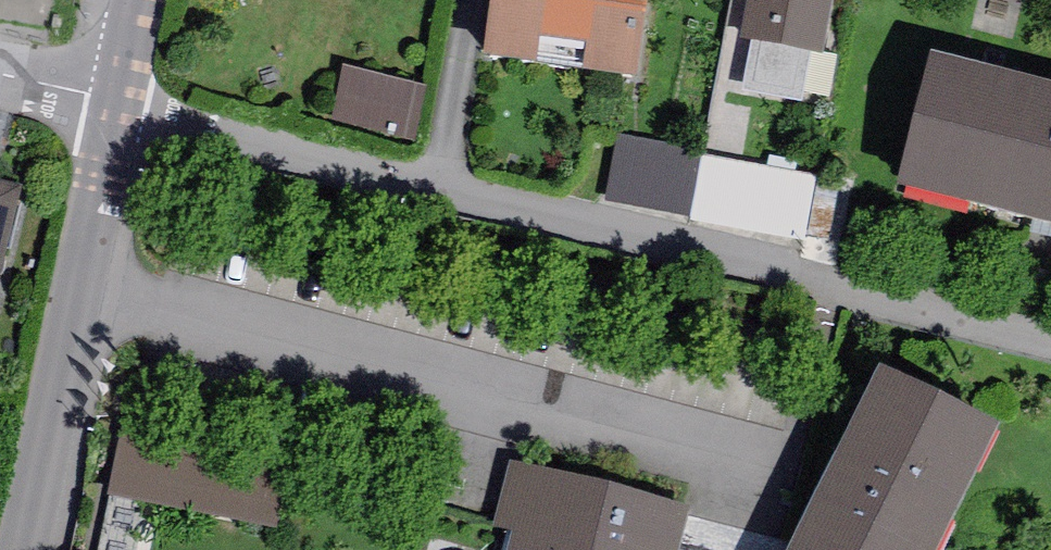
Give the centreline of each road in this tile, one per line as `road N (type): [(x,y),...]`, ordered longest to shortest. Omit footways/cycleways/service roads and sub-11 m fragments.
road 1 (residential): [(118,103),(444,195),(1050,348)]
road 2 (residential): [(118,103),(21,549)]
road 3 (residential): [(0,76),(118,103)]

